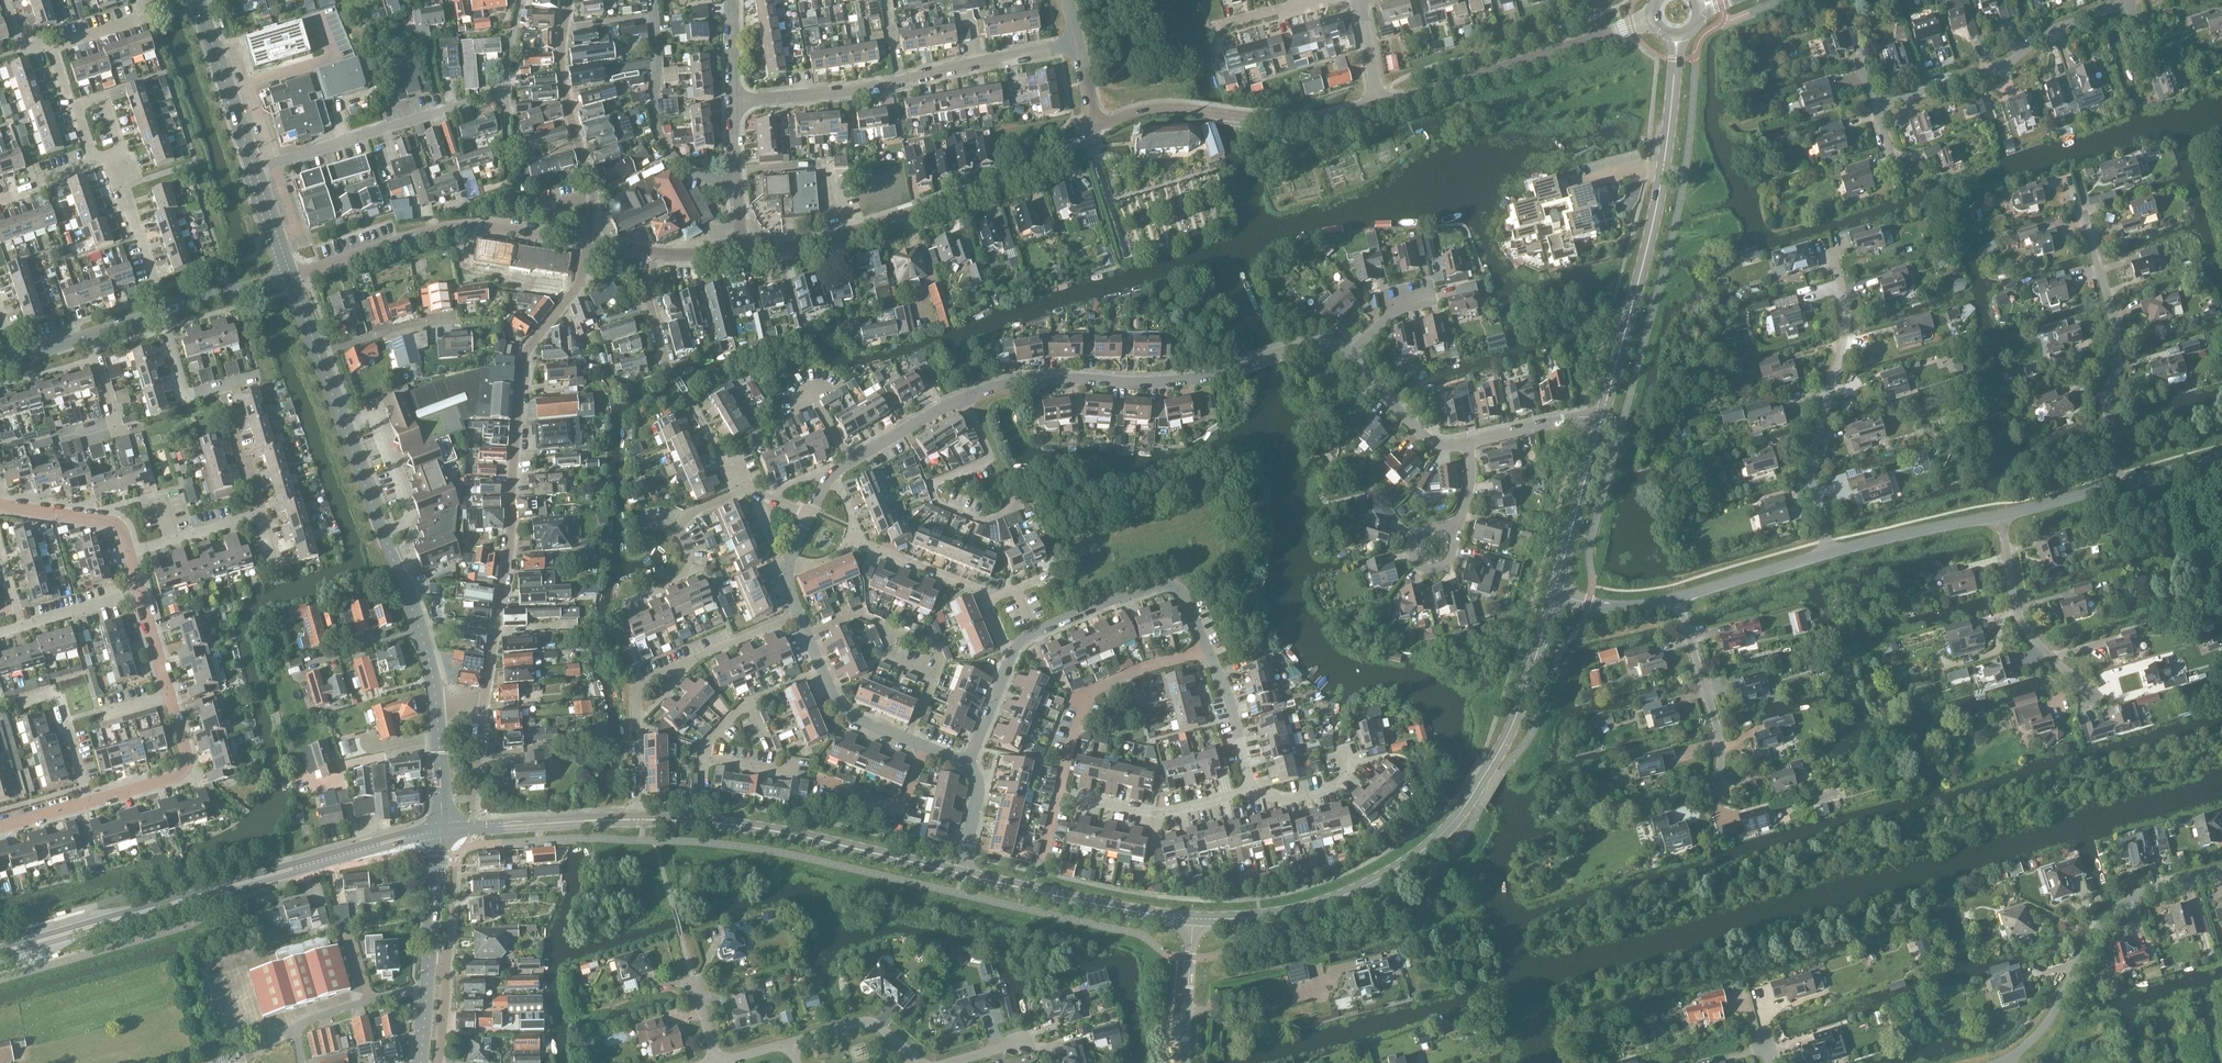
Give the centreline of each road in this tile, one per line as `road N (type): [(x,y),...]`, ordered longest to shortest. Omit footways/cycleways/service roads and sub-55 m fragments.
road 1 (residential): [(828,479),(988,388),(1061,377),(1198,378),(1313,343),(1346,357)]
road 2 (residential): [(484,706),(513,529),(523,373),(577,287),(587,244)]
road 3 (tertiary): [(0,952),(442,830)]
road 4 (tertiary): [(1601,419),(1662,180),(1677,36)]
road 5 (residential): [(741,251),(824,241),(992,190),(1098,125)]
road 6 (residential): [(736,103),(893,84),(1077,44)]
road 7 (tertiary): [(961,874),(767,830),(642,820)]
road 8 (tertiary): [(1472,796),(1416,858),(1336,901),(1283,915),(1193,919)]
road 9 (residential): [(289,277),(453,227),(587,244)]
road 10 (residential): [(2009,1060),(2053,1016),(2089,939),(2115,908),(2154,888),(2221,872)]
road 11 (tertiary): [(420,632),(318,353)]
road 12 (residential): [(1378,102),(1655,20)]
road 13 (residential): [(1098,125),(1163,108),(1324,120),(1378,102)]
road 14 (residential): [(91,801),(181,777),(188,766),(141,593)]
road 15 (residential): [(1828,554),(1811,462),(1844,340),(1839,281)]
road 16 (residential): [(1877,108),(2003,65),(2064,25),(2130,4)]
road 17 (residential): [(2120,484),(2108,408),(2116,333),(2083,215)]
road 18 (residential): [(251,169),(507,89)]
road 19 (residential): [(1014,653),(1025,636),(1167,584),(1178,588),(1207,649)]
road 20 (residential): [(587,244),(594,195),(562,81),(567,0)]
road 21 (tertiary): [(1193,919),(961,874)]
road 22 (residential): [(738,180),(693,172),(661,142),(654,114),(653,0)]
road 23 (residential): [(1058,794),(1091,691),(1207,649)]
road 24 (tertiary): [(1472,796),(1517,715),(1554,595)]
road 25 (residential): [(2090,697),(2016,611),(1999,515)]
road 26 (residential): [(1712,792),(1718,729),(1678,597)]
road 27 (tertiary): [(642,820),(442,830)]
road 28 (residential): [(1058,794),(1168,812),(1252,790)]
road 29 (residential): [(277,567),(262,514),(130,553)]
road 30 (residential): [(968,765),(843,713),(821,671)]
road 31 (tertiary): [(1554,595),(1601,419)]
road 32 (tertiary): [(251,169),(196,0)]
road 33 (residential): [(1828,554),(1999,515)]
road 34 (residential): [(163,311),(111,159)]
road 35 (residential): [(255,376),(185,395),(163,311)]
road 36 (residential): [(1678,597),(1828,554)]
road 37 (unclassified): [(163,311),(15,360)]
road 38 (residential): [(1346,357),(1434,442),(1467,442)]
road 39 (residential): [(985,602),(977,589),(853,538)]
road 40 (residential): [(1252,790),(1229,695),(1207,649)]
road 41 (residential): [(130,553),(111,522),(0,505)]
road 42 (residential): [(920,1062),(865,1021),(790,1041)]
road 43 (residential): [(1185,1062),(1193,919)]
road 44 (residential): [(318,353),(450,318)]
road 45 (residential): [(1467,442),(1601,419)]
road 46 (residential): [(1456,524),(1420,531),(1414,562),(1429,569),(1448,562),(1456,533)]
road 47 (tertiary): [(429,961),(442,830)]
road 48 (residential): [(91,801),(55,698),(33,700)]
road 49 (unclassified): [(289,277),(163,311)]
road 50 (residential): [(1252,790),(1288,800),(1326,791),(1347,767),(1342,748)]
road 51 (residential): [(1554,595),(1613,606),(1678,597)]
road 52 (tertiary): [(442,830),(436,705)]
road 53 (residential): [(1999,515),(2120,484)]
road 54 (residential): [(141,593),(22,627)]
road 55 (residential): [(968,765),(1014,653)]
road 56 (residential): [(669,371),(649,297),(655,253)]

